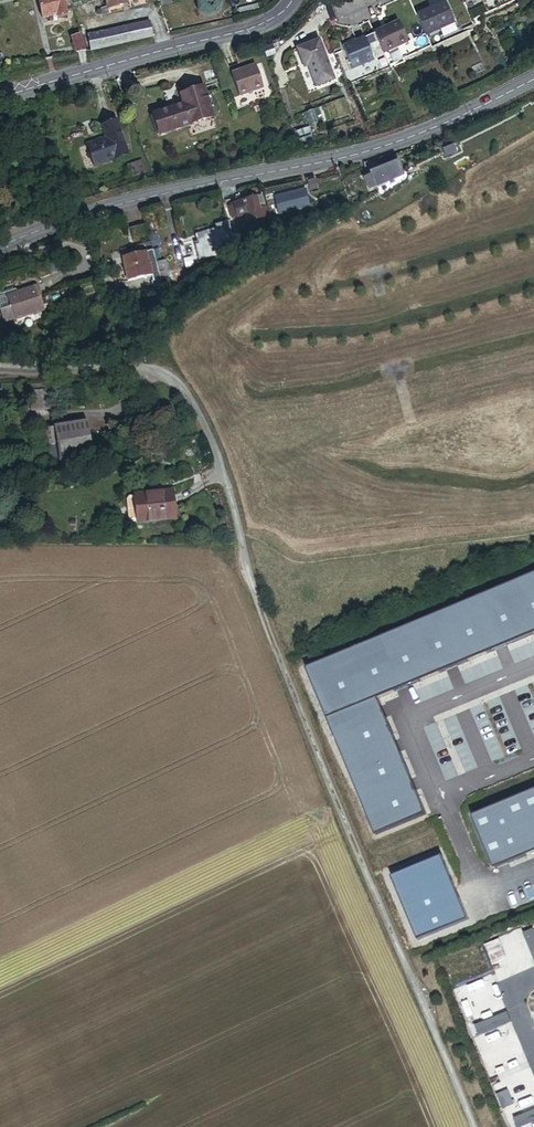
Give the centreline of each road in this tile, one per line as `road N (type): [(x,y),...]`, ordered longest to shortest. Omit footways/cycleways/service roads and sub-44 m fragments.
road 1 (unclassified): [(243,561),(469,1126)]
road 2 (secondary): [(0,247),(161,193),(373,149),(533,80)]
road 3 (residential): [(0,368),(127,368),(179,384),(223,465),(243,561)]
road 4 (secondary): [(292,0),(264,23),(0,97)]

